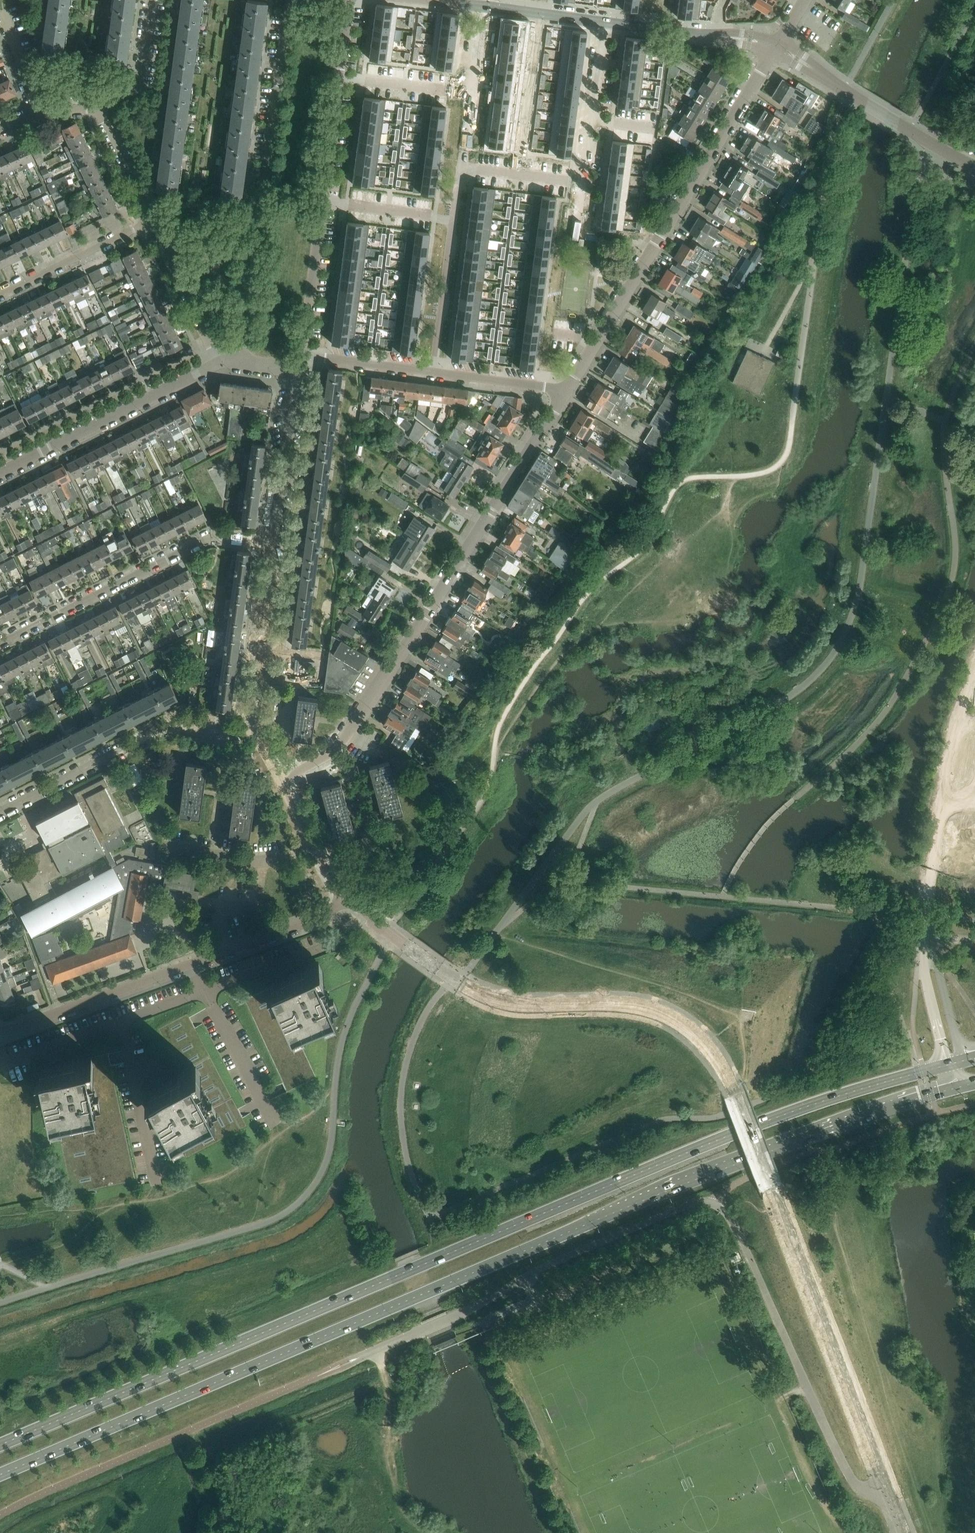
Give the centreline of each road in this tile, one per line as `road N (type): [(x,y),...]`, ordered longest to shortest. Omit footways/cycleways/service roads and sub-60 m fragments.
road 1 (primary): [(0,1475),(743,1158),(960,1086)]
road 2 (primary): [(946,1065),(761,1123),(0,1445)]
road 3 (tertiary): [(888,1490),(736,1095),(701,1040),(671,1017),(636,1006),(494,999),(350,905)]
road 4 (unclassified): [(888,1490),(865,1493),(846,1472),(715,1202),(692,1203),(542,1266),(450,1319)]
road 5 (residential): [(281,780),(343,739),(566,394)]
road 6 (tertiary): [(0,1030),(350,905)]
road 7 (residential): [(432,371),(480,6)]
road 8 (residential): [(291,0),(242,362)]
road 9 (residential): [(301,354),(349,0)]
road 10 (residential): [(0,645),(211,538),(275,545)]
road 11 (residential): [(660,239),(579,225),(605,23)]
road 12 (residential): [(0,813),(164,729),(261,740)]
road 13 (residential): [(0,473),(219,362)]
road 14 (residential): [(974,167),(776,47)]
road 15 (residential): [(660,239),(776,47)]
road 16 (residential): [(261,740),(253,707),(275,545)]
road 17 (residential): [(566,394),(660,239)]
road 18 (residential): [(275,545),(299,367)]
road 19 (residential): [(776,47),(605,23)]
road 20 (residential): [(153,222),(0,294)]
road 21 (residential): [(219,362),(153,222)]
road 22 (residential): [(163,845),(249,858),(312,843)]
road 23 (residential): [(566,394),(432,371)]
road 24 (residential): [(99,108),(140,85),(151,0)]
road 25 (residential): [(432,371),(301,354)]
road 26 (residential): [(605,23),(480,6)]
road 27 (residential): [(153,222),(99,108)]

